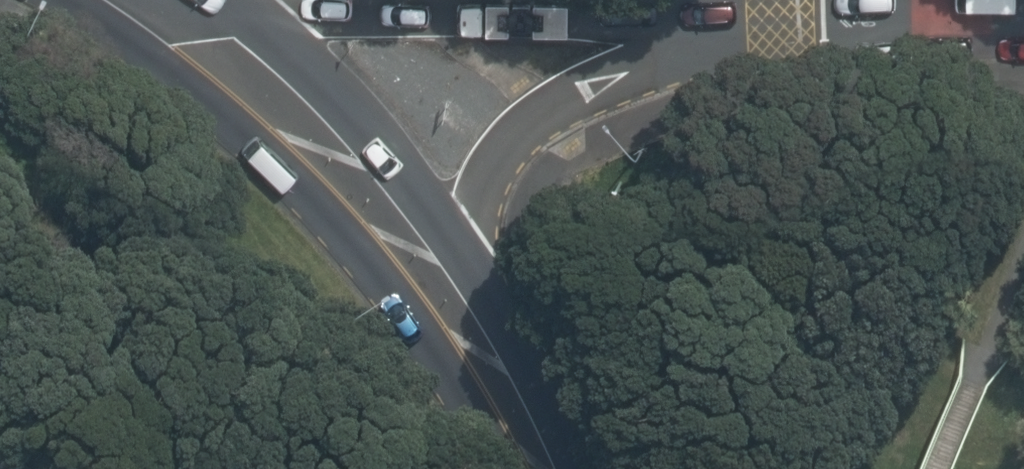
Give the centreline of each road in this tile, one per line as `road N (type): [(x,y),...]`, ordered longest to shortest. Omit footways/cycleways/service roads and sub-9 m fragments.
road 1 (tertiary): [(738,0),(531,126),(502,155),(468,251),(476,341)]
road 2 (trunk): [(163,0),(301,128),(476,341)]
road 3 (tertiary): [(530,0),(484,9),(299,11),(214,0)]
road 4 (trunk): [(476,341),(548,468)]

